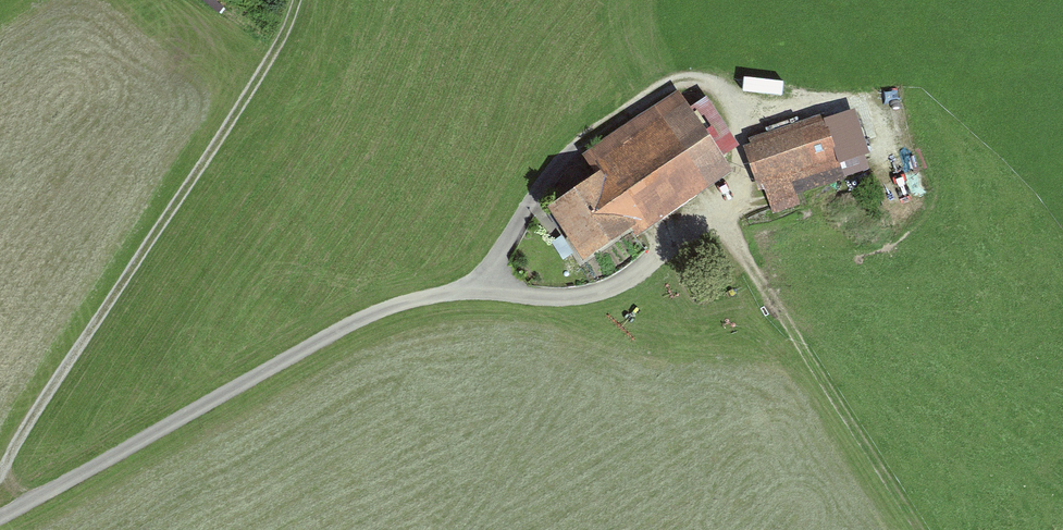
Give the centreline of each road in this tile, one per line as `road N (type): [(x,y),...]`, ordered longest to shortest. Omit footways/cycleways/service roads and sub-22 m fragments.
road 1 (track): [(471,289),(506,250),(542,187),(602,125),(689,75),(728,85),(744,118),(736,198),(608,293),(502,295)]
road 2 (track): [(297,0),(271,56),(0,474)]
road 3 (track): [(502,295),(471,289),(400,305),(0,517)]
road 4 (track): [(926,529),(724,208)]

